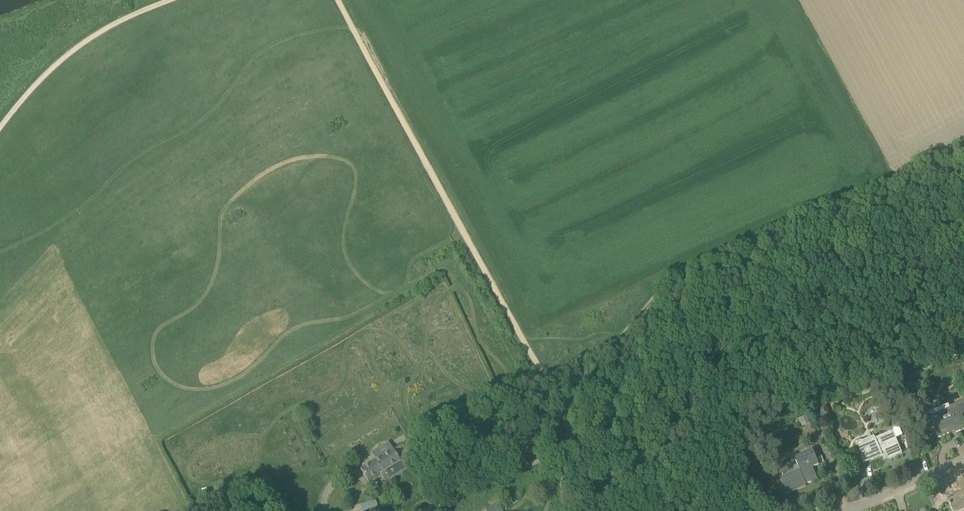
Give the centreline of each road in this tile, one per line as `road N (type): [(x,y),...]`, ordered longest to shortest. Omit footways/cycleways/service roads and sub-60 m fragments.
road 1 (track): [(338,0),(545,378)]
road 2 (track): [(893,182),(683,274),(617,342),(545,378)]
road 3 (track): [(176,0),(107,29),(48,69),(0,125)]
road 4 (track): [(425,510),(549,462),(575,443)]
road 5 (residential): [(847,510),(963,462)]

